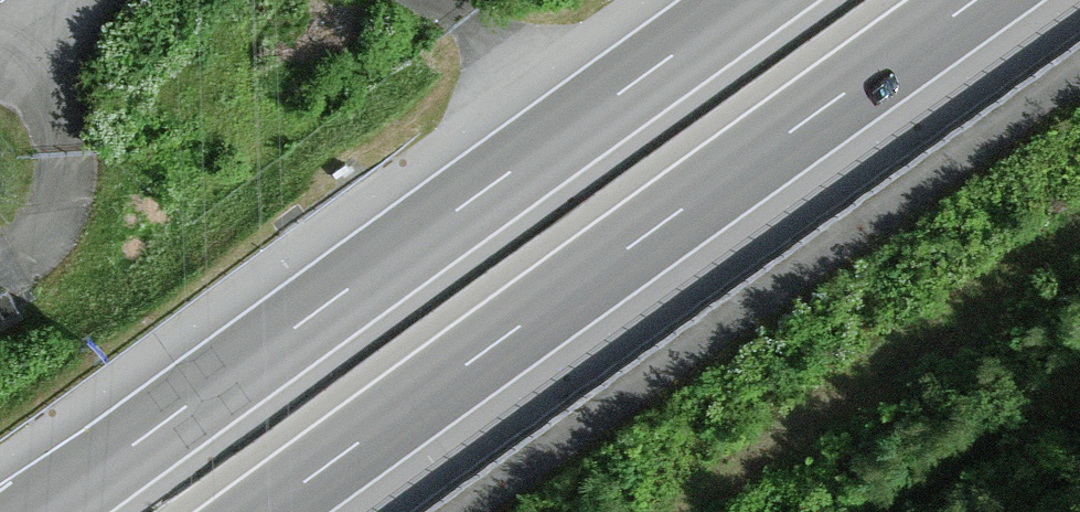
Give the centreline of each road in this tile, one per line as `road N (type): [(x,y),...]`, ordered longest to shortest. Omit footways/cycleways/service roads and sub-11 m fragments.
road 1 (motorway): [(264,511),(975,0)]
road 2 (motorway): [(751,0),(42,511)]

